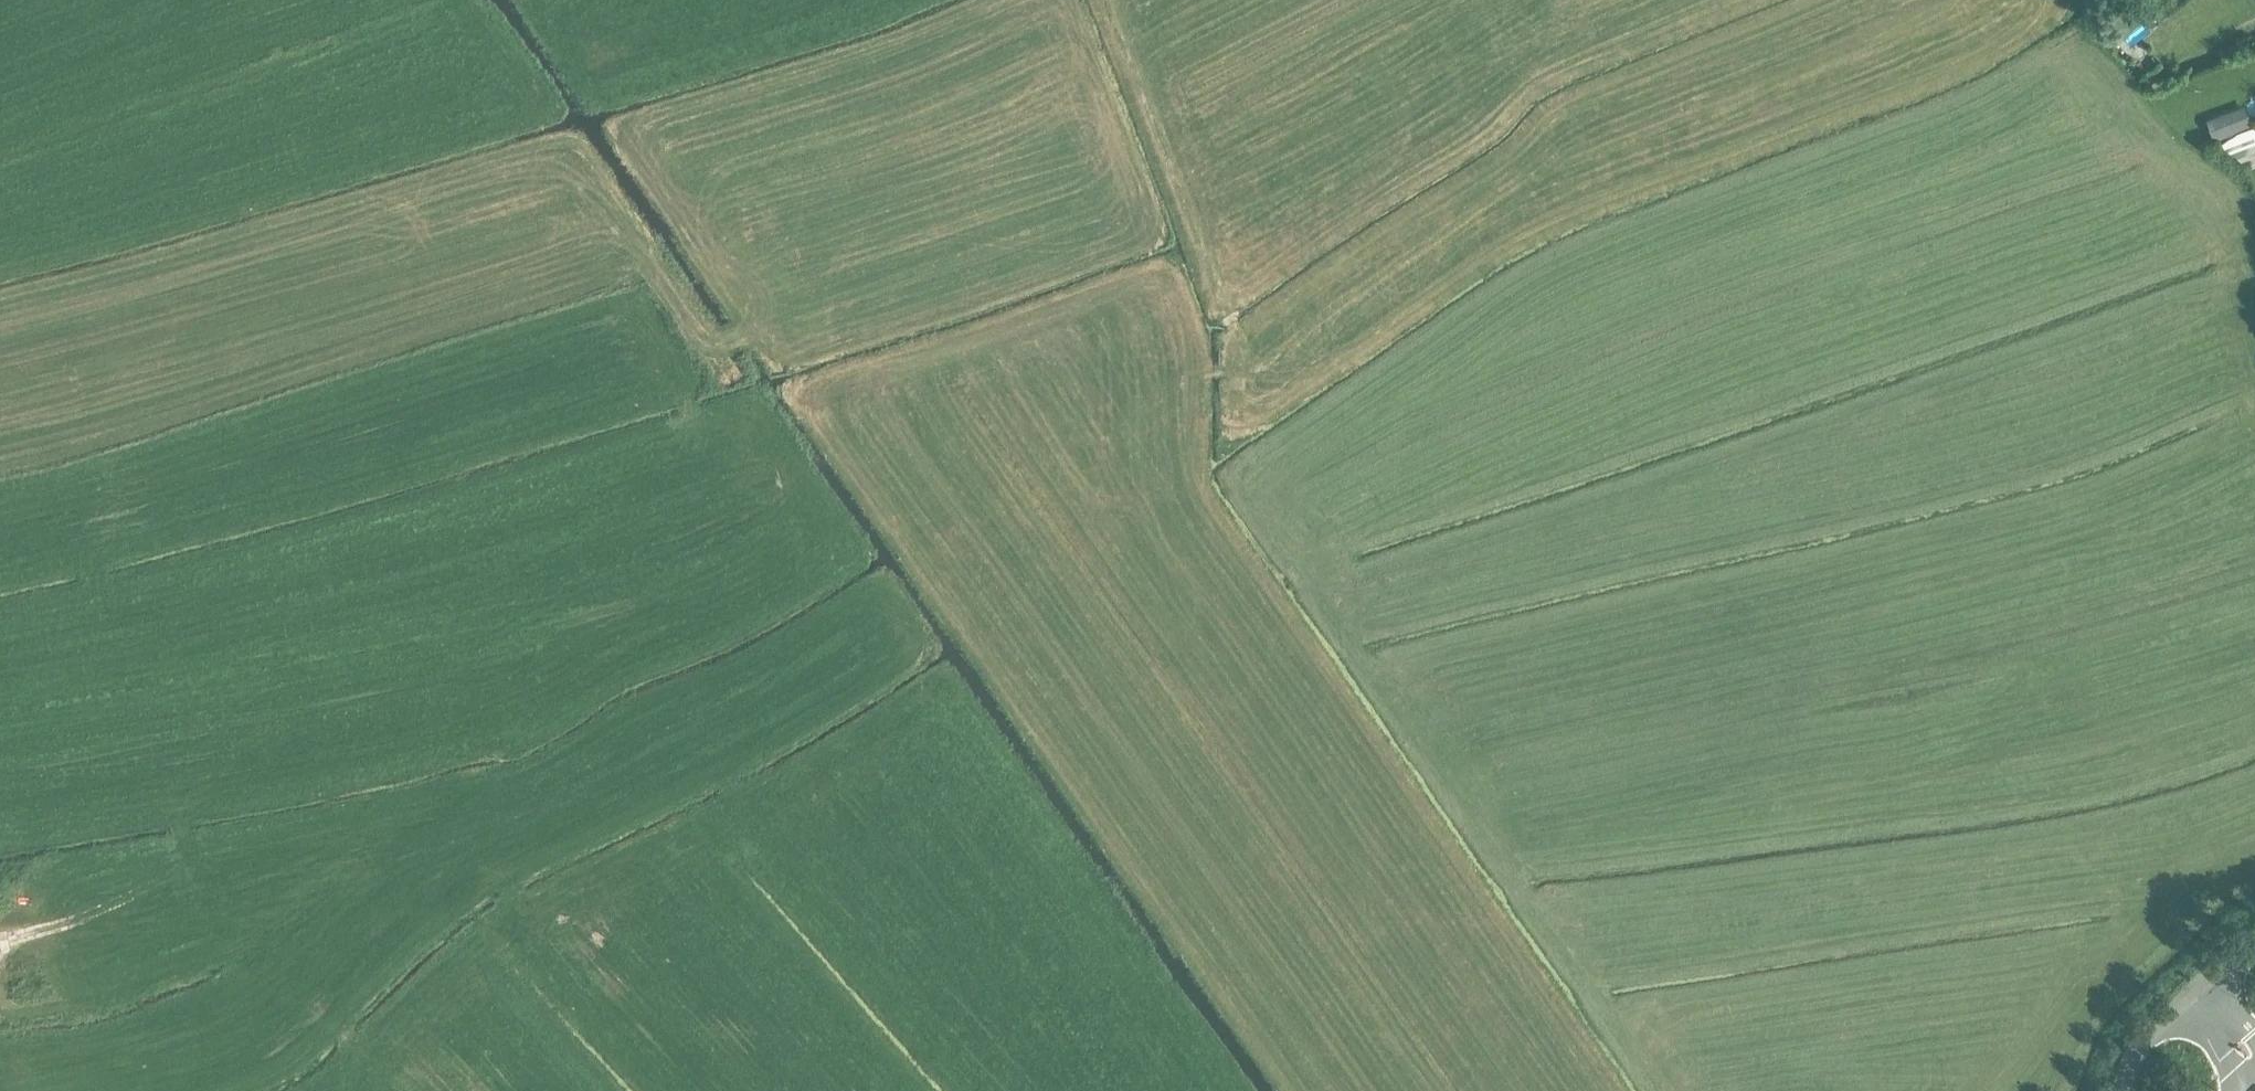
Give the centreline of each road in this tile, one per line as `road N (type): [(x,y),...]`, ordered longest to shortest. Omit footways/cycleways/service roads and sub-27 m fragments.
road 1 (unclassified): [(2123,1090),(2149,1035),(2197,996)]

